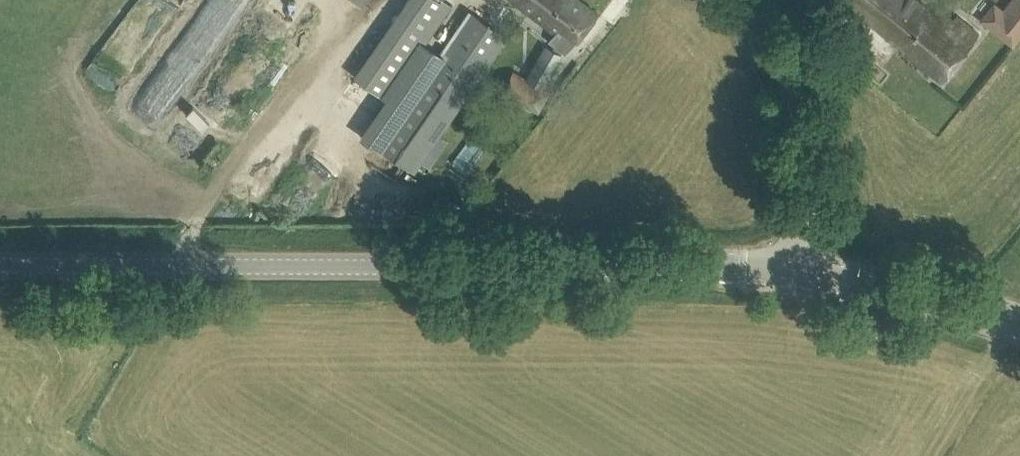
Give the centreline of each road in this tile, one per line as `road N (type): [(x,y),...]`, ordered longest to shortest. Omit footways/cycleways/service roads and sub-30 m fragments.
road 1 (tertiary): [(801,274),(0,267)]
road 2 (unclassified): [(801,274),(803,134),(775,51),(750,19)]
road 3 (tertiary): [(1019,326),(801,274)]

